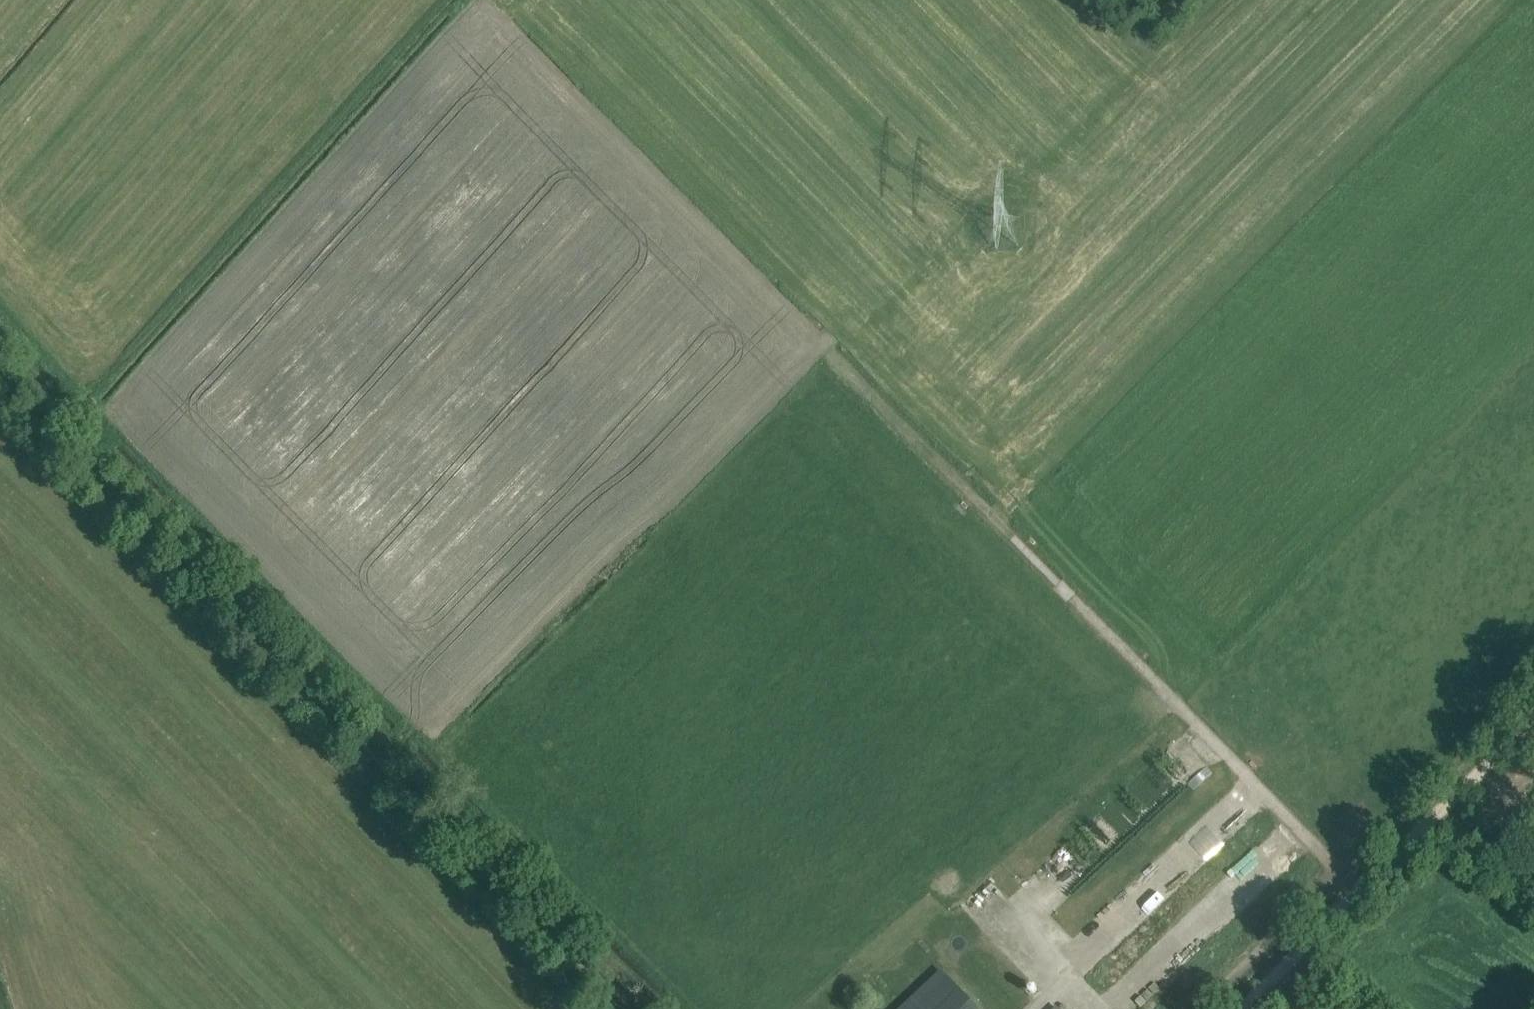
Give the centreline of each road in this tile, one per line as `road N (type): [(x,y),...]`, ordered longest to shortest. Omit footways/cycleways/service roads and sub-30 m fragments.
road 1 (track): [(621,1008),(73,457)]
road 2 (track): [(1533,716),(1242,1008)]

